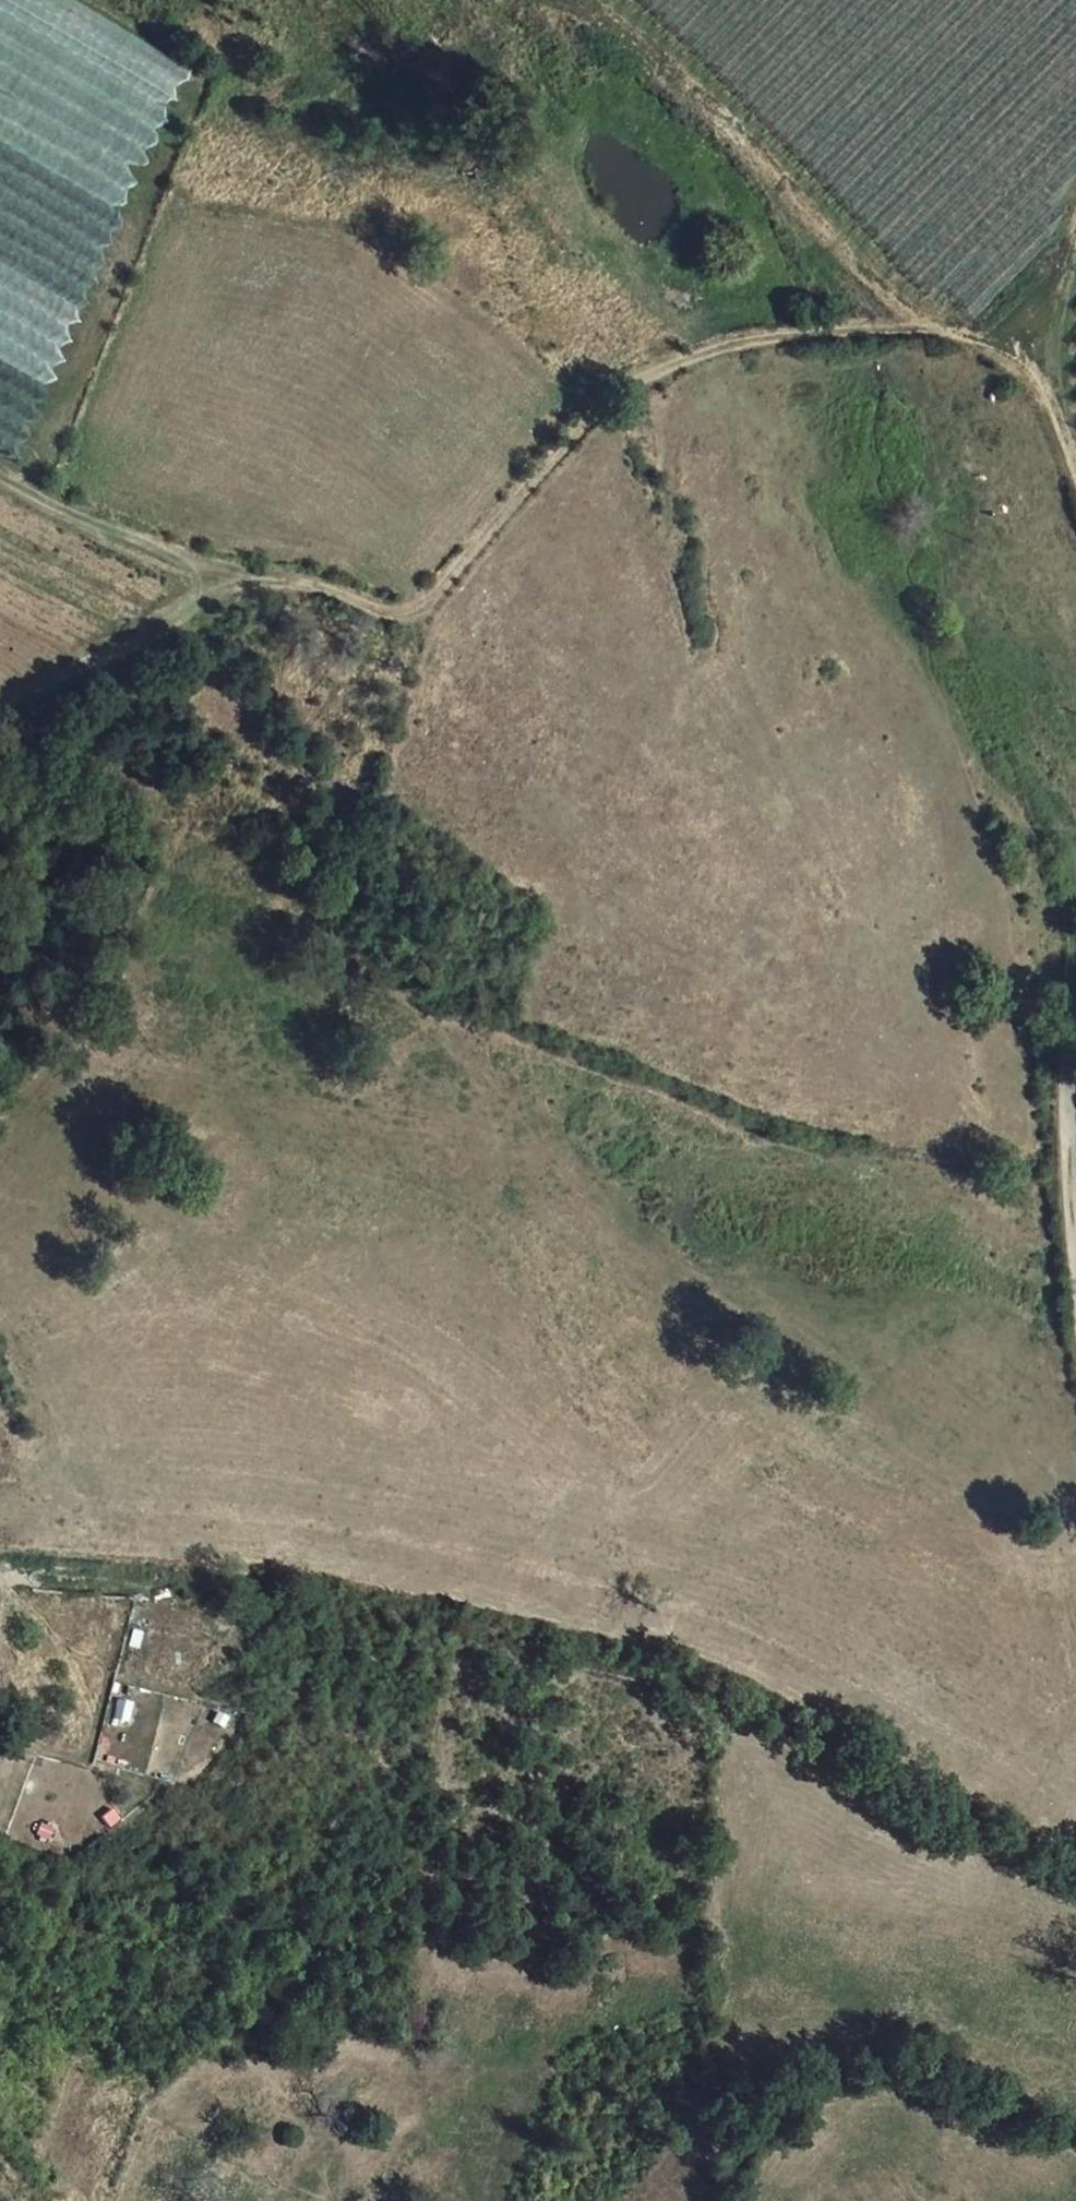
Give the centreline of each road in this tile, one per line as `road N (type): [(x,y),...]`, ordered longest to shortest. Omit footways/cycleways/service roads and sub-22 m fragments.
road 1 (track): [(1075,473),(1033,372),(1002,352),(875,334),(707,354),(633,385),(584,427),(413,615),(257,585),(207,598),(0,712)]
road 2 (track): [(1075,1275),(1062,1094),(1075,1071)]

